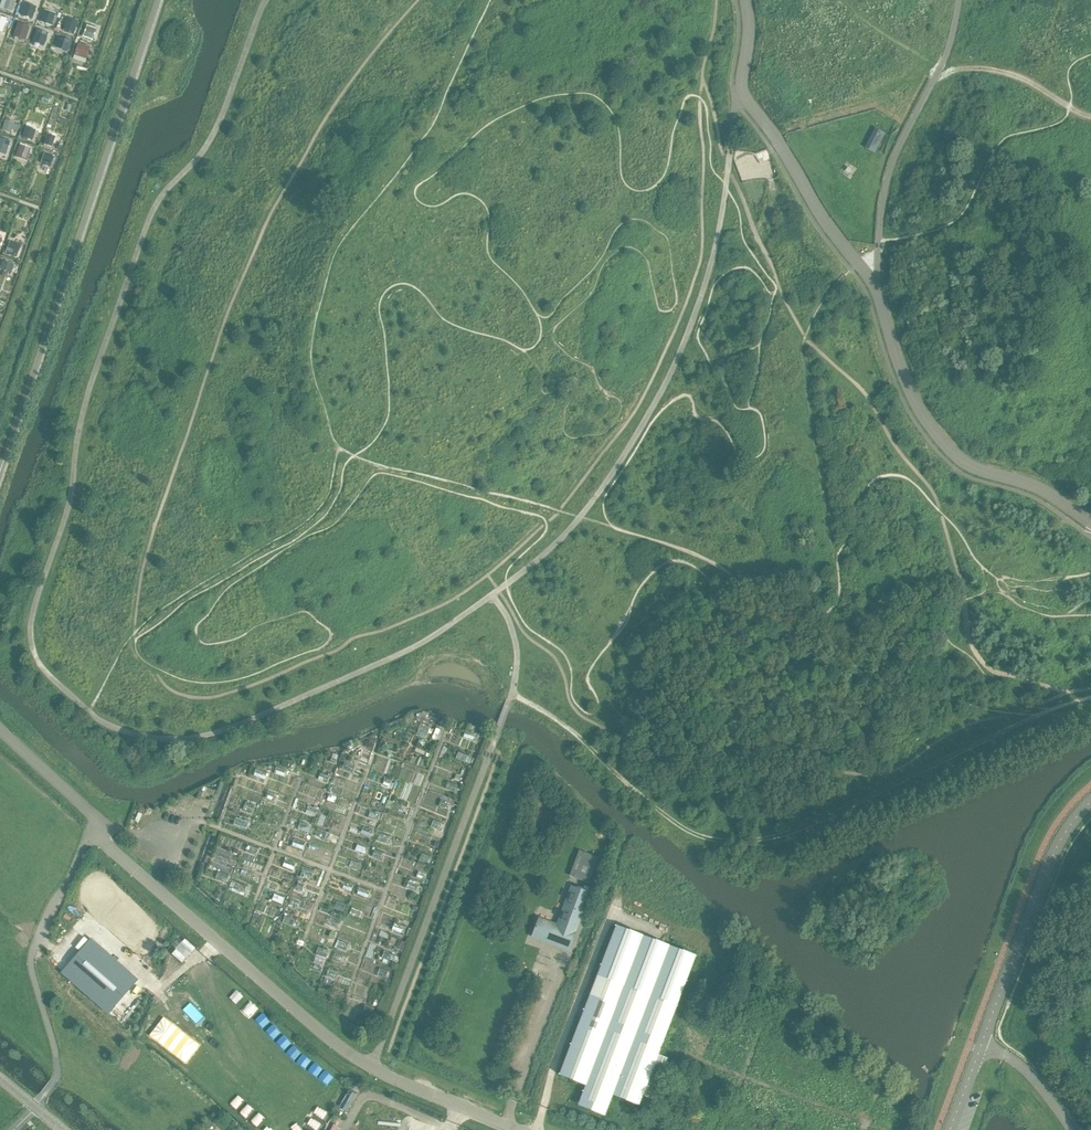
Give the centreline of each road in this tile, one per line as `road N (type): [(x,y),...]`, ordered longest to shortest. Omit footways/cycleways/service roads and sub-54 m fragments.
road 1 (unclassified): [(512,1129),(347,1053),(95,836),(94,816),(0,729)]
road 2 (track): [(1041,713),(802,829),(740,842),(681,828),(563,724),(511,694)]
road 3 (unclassified): [(951,1129),(1053,854),(1090,801)]
road 4 (track): [(941,68),(1026,79),(1090,118)]

